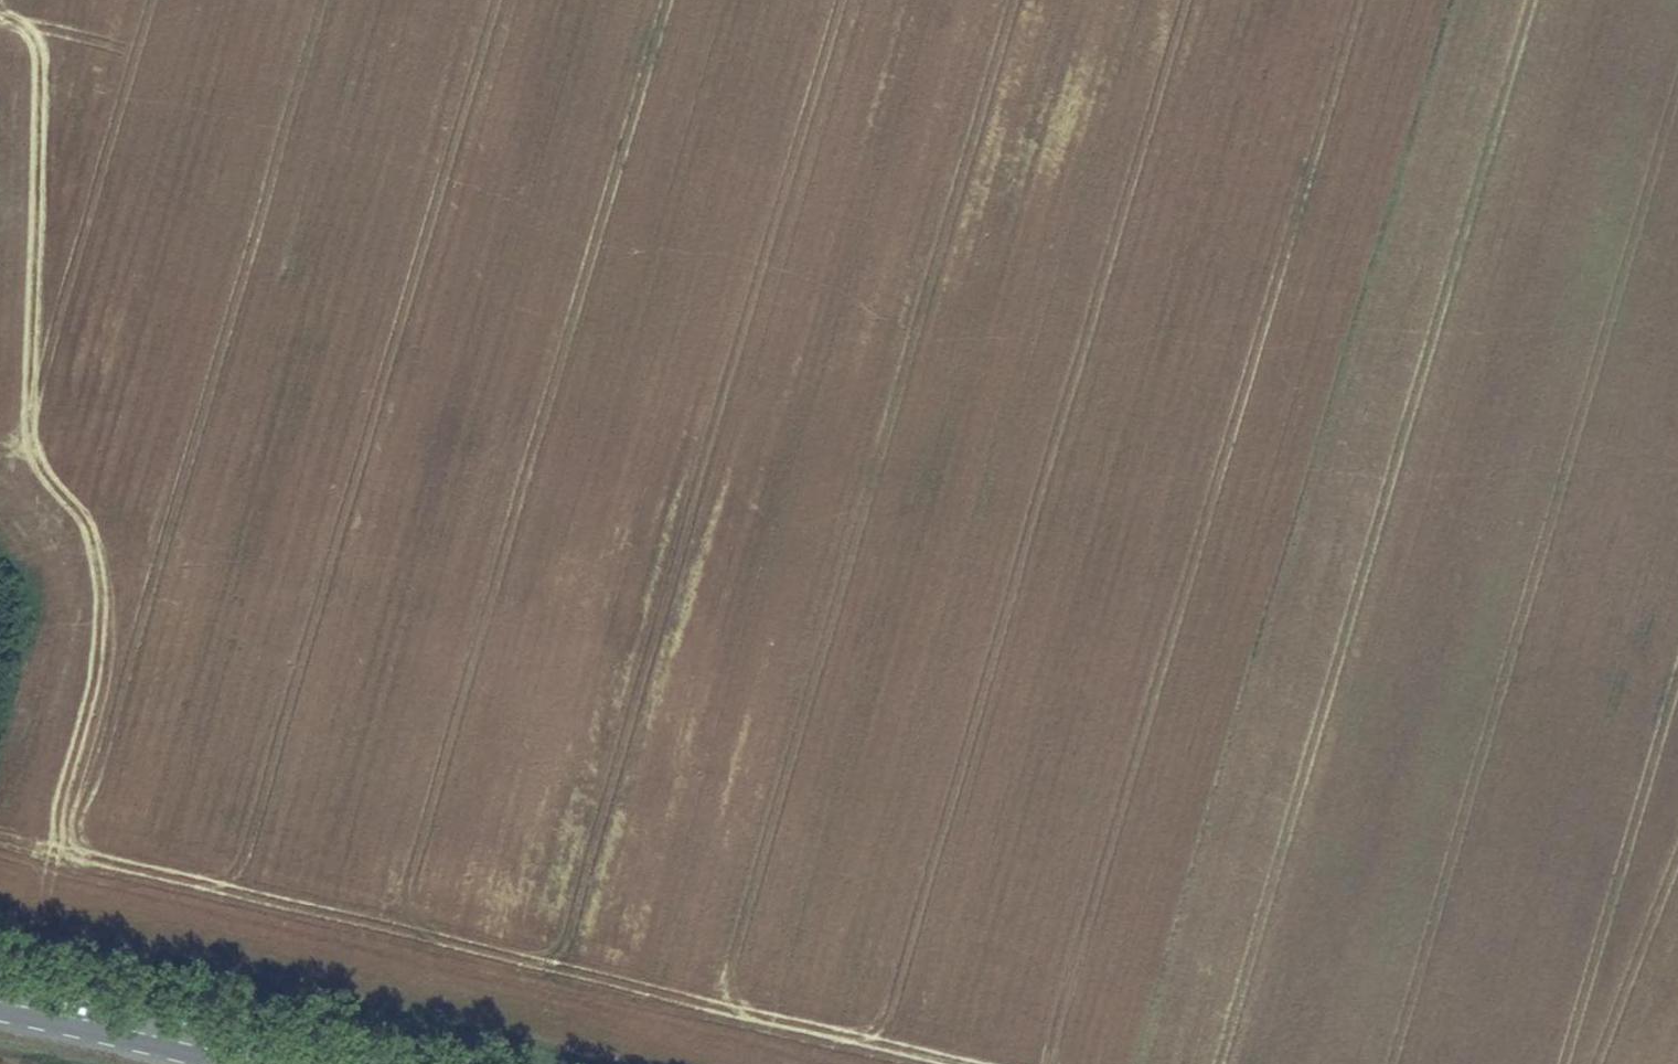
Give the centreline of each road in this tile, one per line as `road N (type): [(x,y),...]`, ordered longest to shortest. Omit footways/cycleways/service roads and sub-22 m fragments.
road 1 (primary): [(294,1063),(0,1004)]

